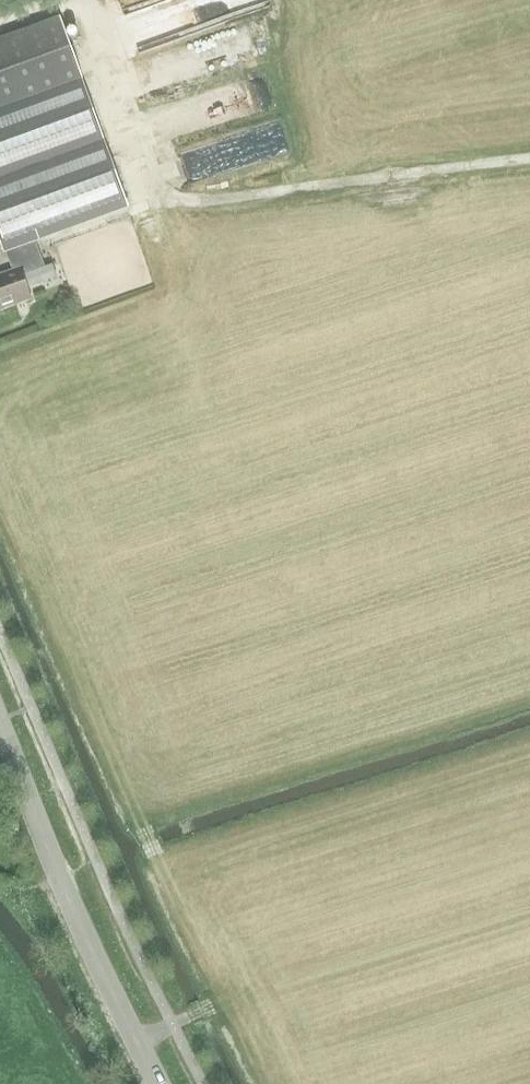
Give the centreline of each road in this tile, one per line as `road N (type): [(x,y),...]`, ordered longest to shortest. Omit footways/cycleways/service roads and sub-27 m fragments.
road 1 (secondary): [(158,1083),(69,900),(0,726)]
road 2 (track): [(148,206),(529,157)]

